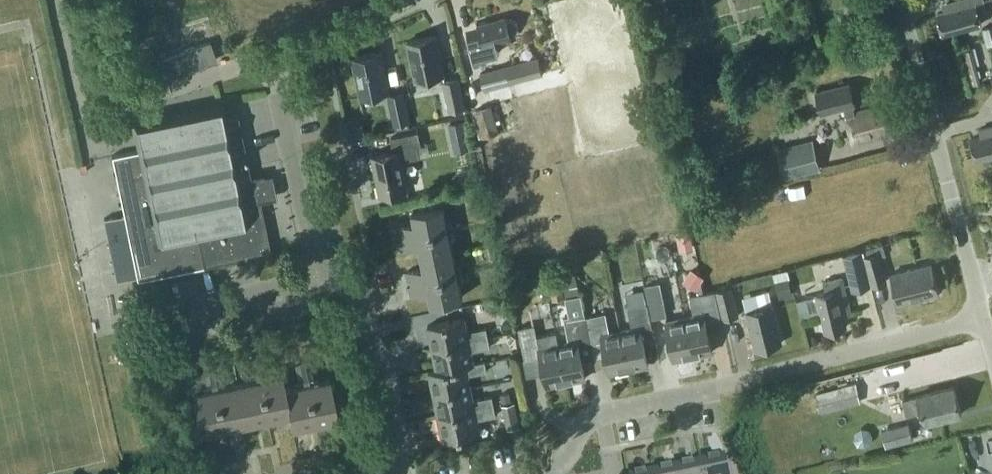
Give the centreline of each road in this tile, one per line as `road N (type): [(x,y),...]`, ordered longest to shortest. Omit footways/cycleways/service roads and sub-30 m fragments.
road 1 (residential): [(538,473),(569,461),(590,430),(613,417),(986,324)]
road 2 (residential): [(986,324),(902,0)]
road 3 (unclassified): [(317,279),(269,55)]
road 4 (residential): [(317,279),(172,310)]
road 5 (unclassified): [(134,101),(269,55)]
road 6 (unclassified): [(269,55),(400,0)]
road 7 (residential): [(379,376),(357,289),(317,279)]

